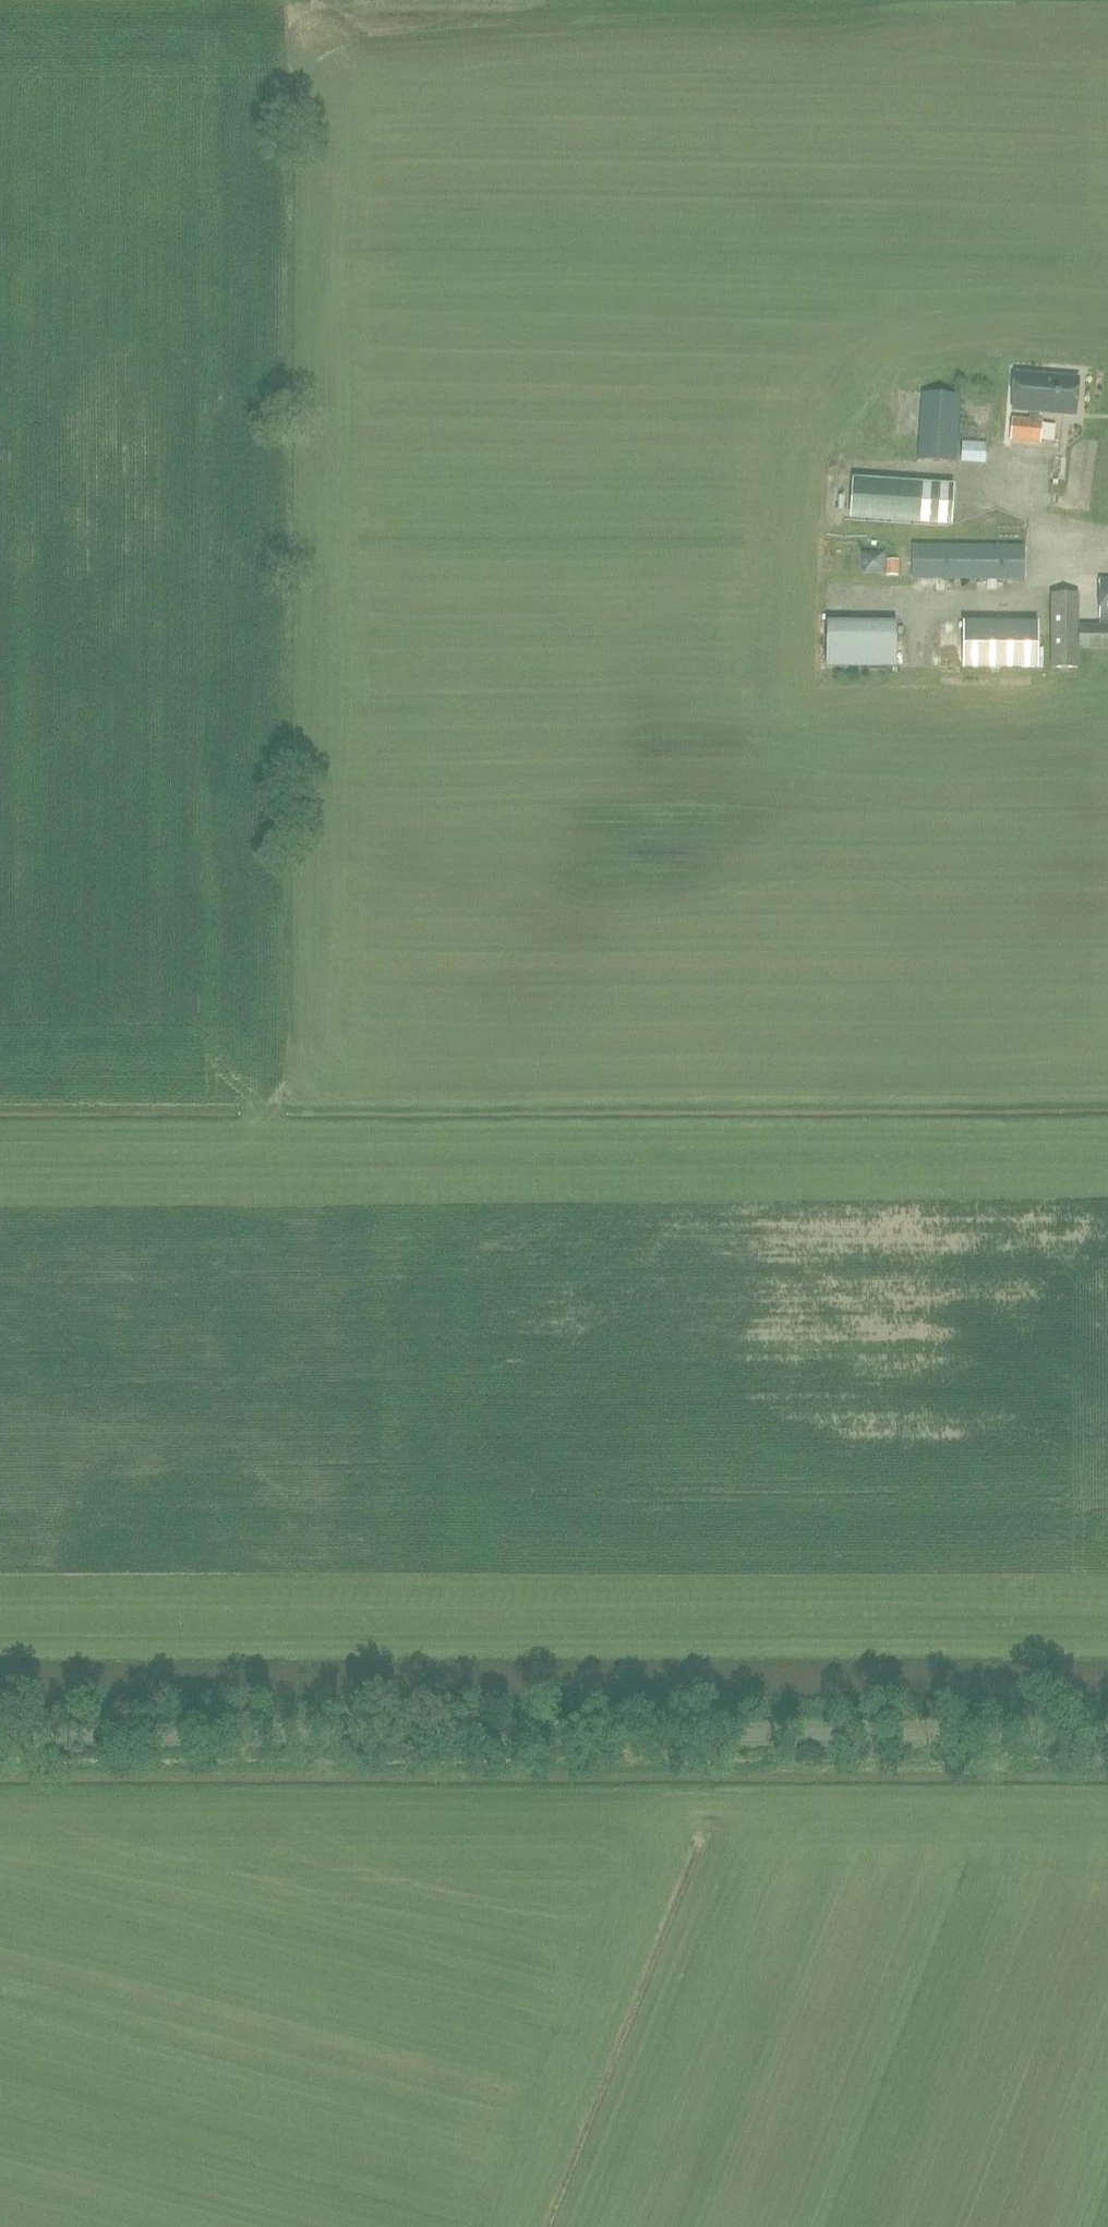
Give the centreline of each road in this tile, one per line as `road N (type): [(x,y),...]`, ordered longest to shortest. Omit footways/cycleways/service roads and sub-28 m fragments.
road 1 (unclassified): [(1107,1734),(0,1735)]

